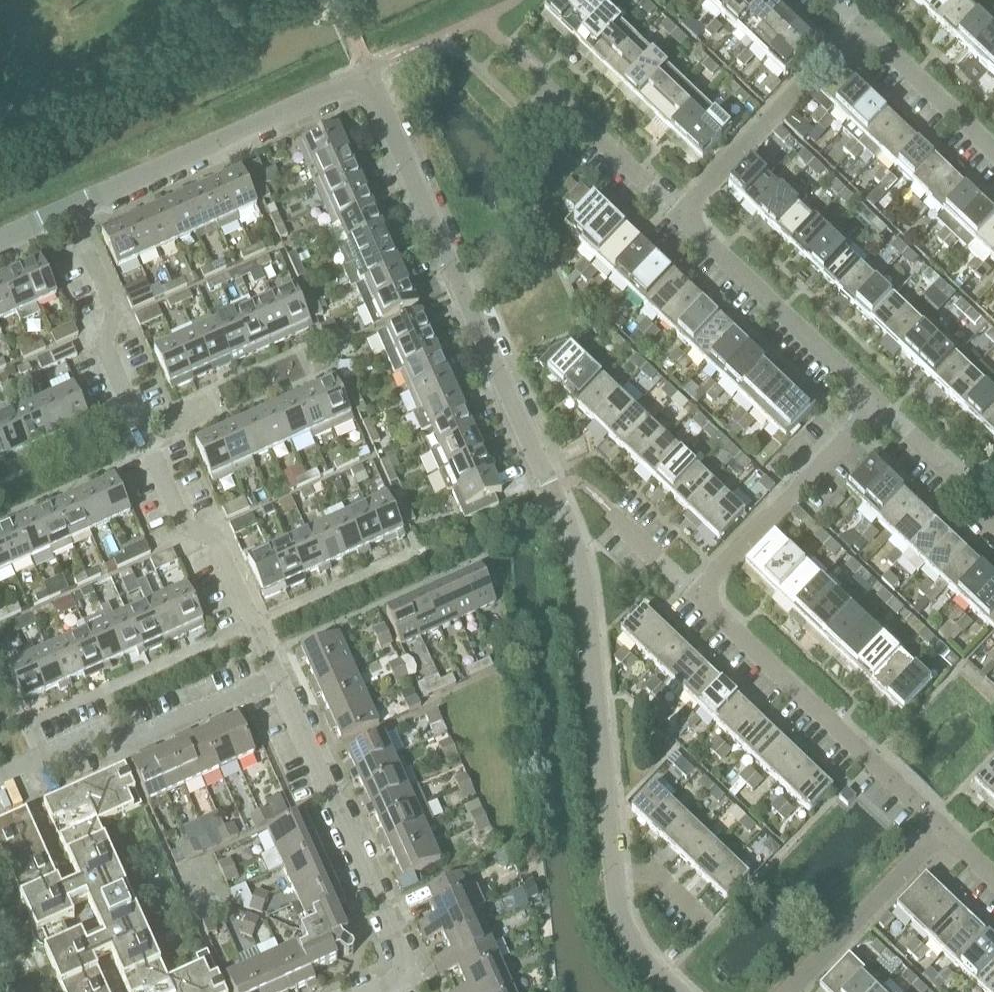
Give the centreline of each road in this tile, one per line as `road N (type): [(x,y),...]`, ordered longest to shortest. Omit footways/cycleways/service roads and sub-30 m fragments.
road 1 (residential): [(615,873),(577,556),(467,288),(373,92),(352,81),(69,210)]
road 2 (residential): [(276,674),(213,532),(177,513),(101,329),(113,302),(69,210)]
road 3 (residential): [(376,991),(408,975),(409,966),(276,674)]
road 4 (residential): [(944,827),(697,594)]
road 5 (residential): [(0,777),(93,735),(120,745),(276,674)]
road 6 (residential): [(877,406),(678,212)]
road 7 (residential): [(678,212),(859,21)]
road 8 (residential): [(697,594),(877,406)]
road 9 (residential): [(790,991),(944,827)]
road 10 (residential): [(993,147),(859,21)]
road 11 (residential): [(993,533),(987,508),(877,406)]
road 12 (residential): [(678,212),(551,93)]
road 13 (residential): [(675,991),(626,935),(615,873)]

